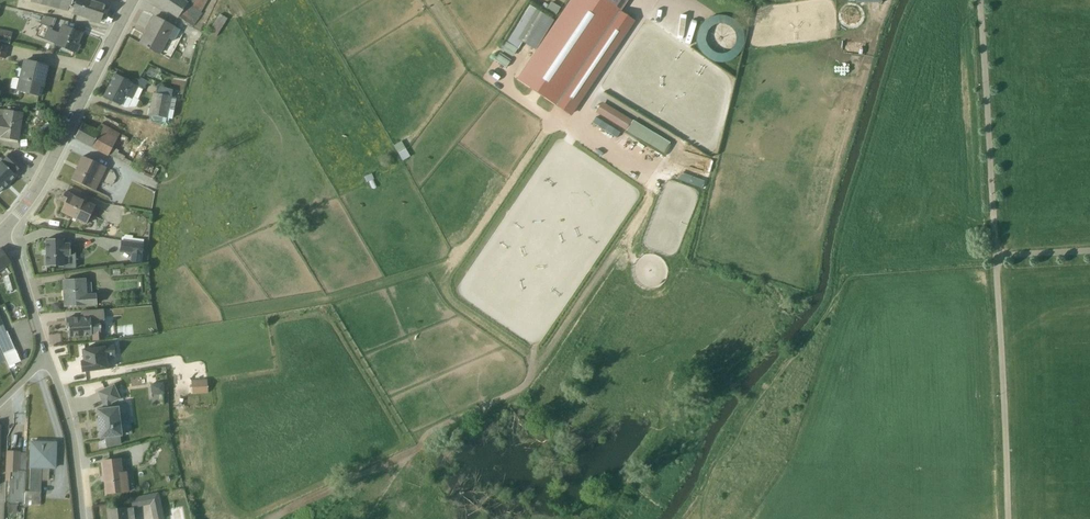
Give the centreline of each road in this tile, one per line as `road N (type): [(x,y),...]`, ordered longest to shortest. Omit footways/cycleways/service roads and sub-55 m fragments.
road 1 (track): [(649,0),(569,130),(551,122),(459,258)]
road 2 (unclassified): [(132,0),(45,173),(2,233)]
road 3 (residential): [(46,360),(69,423),(82,518)]
road 4 (residential): [(2,233),(46,360)]

